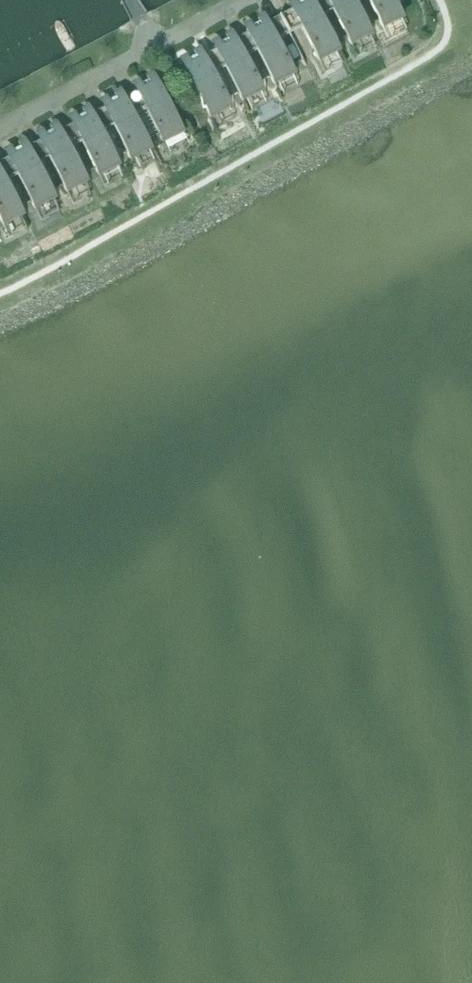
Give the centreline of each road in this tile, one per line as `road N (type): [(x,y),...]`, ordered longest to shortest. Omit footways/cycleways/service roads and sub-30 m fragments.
road 1 (residential): [(155,52),(0,134)]

